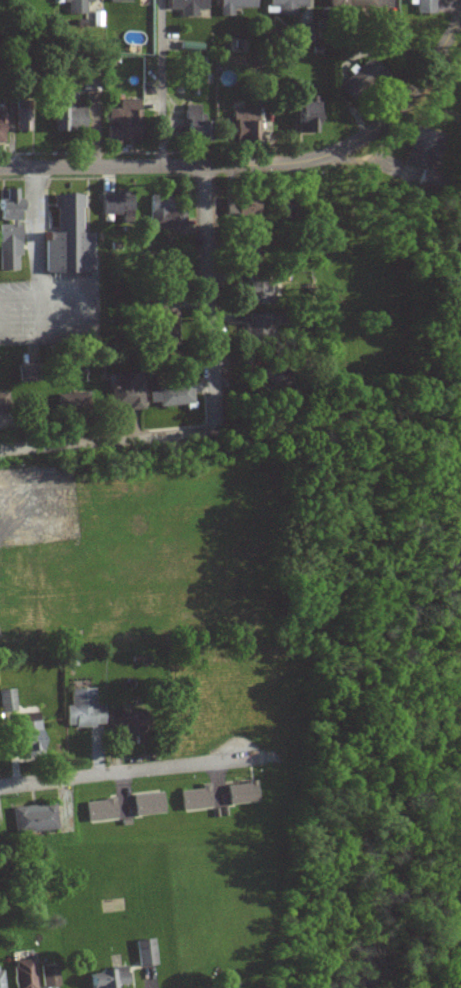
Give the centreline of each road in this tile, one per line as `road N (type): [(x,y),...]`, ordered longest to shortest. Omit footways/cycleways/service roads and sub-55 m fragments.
road 1 (residential): [(378,130),(328,156),(291,163),(0,166)]
road 2 (residential): [(0,785),(260,754)]
road 3 (residential): [(215,424),(200,164)]
road 4 (residential): [(0,451),(215,424)]
road 5 (residential): [(163,164),(162,0)]
road 6 (residential): [(378,130),(408,101),(460,13)]

